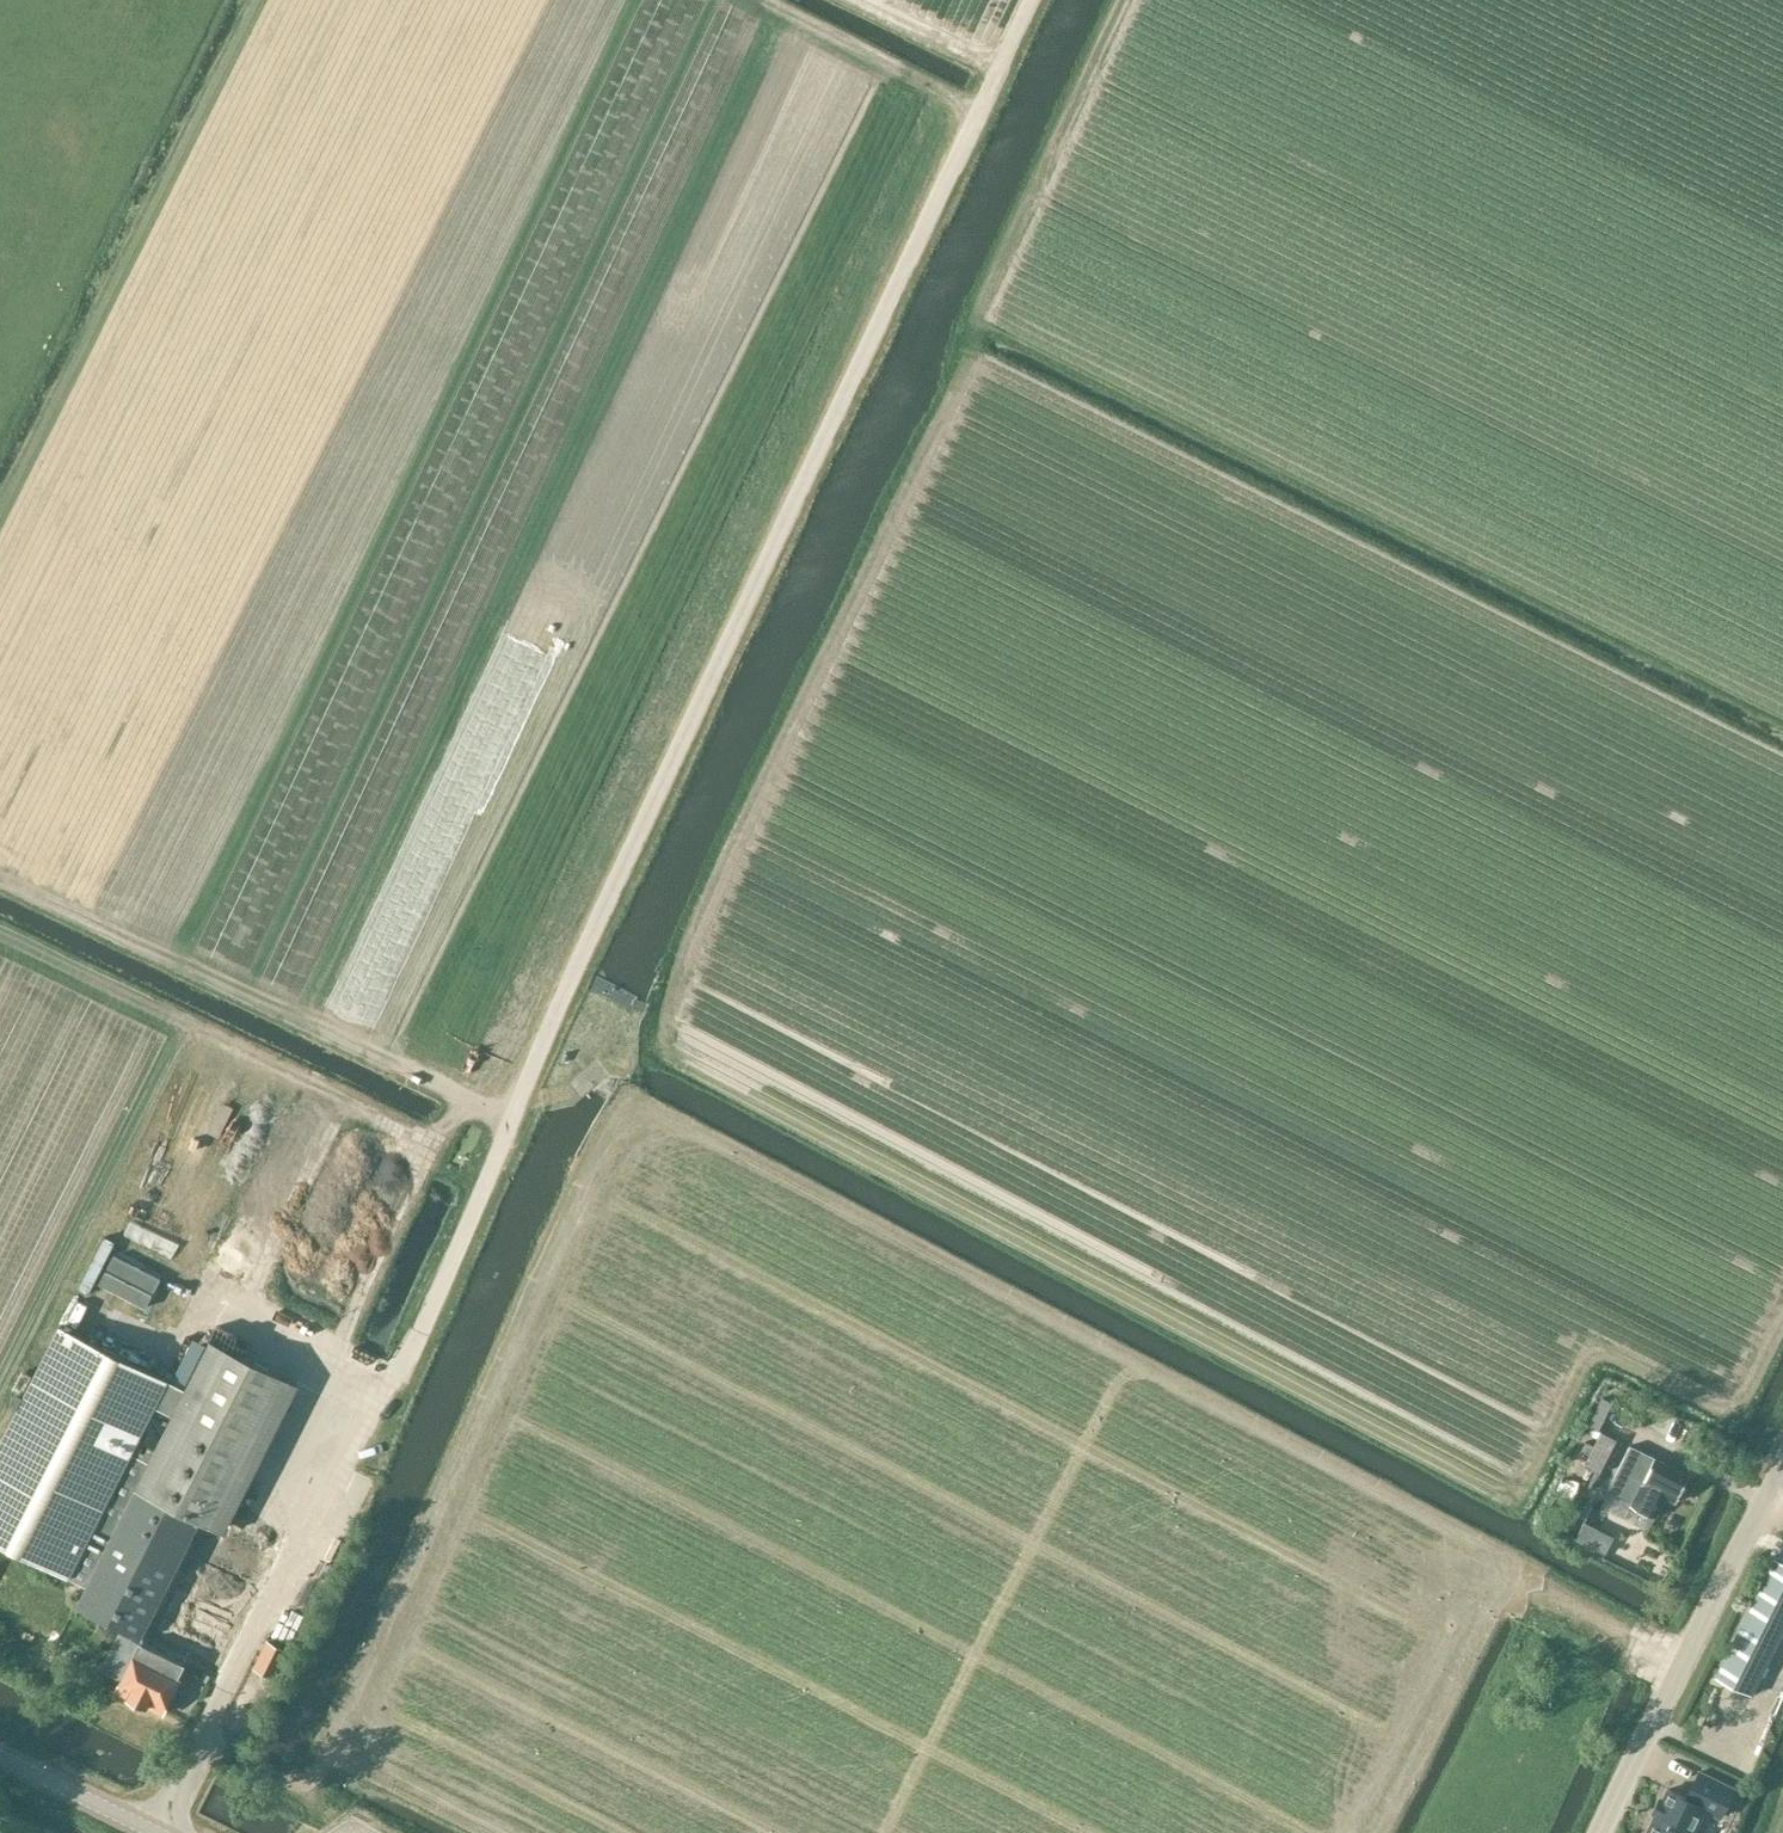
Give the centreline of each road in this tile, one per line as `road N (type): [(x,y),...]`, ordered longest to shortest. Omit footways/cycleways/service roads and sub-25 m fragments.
road 1 (unclassified): [(1603,1832),(1782,1464)]
road 2 (tertiary): [(157,1832),(0,1757)]

